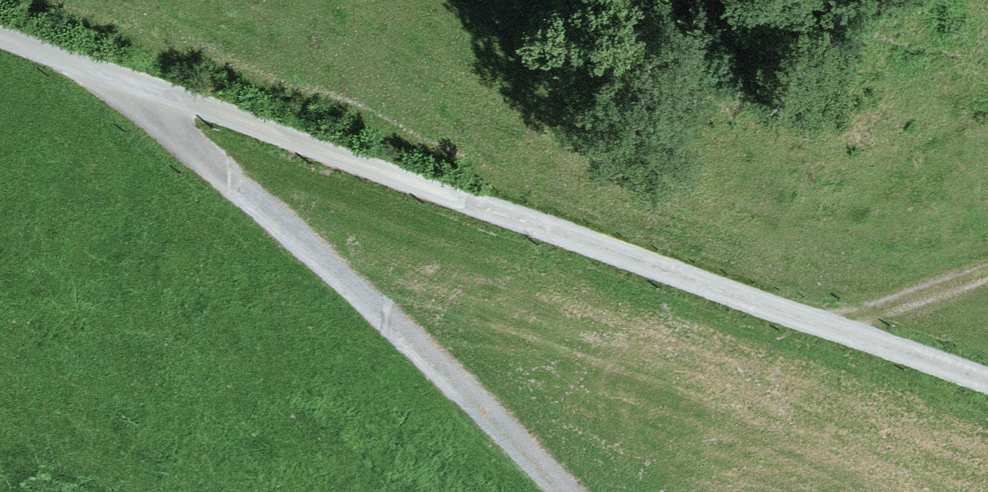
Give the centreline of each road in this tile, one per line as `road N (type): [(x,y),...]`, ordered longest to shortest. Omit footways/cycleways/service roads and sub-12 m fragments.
road 1 (track): [(987,386),(0,34)]
road 2 (track): [(565,491),(137,85)]
road 3 (track): [(987,272),(822,329)]

